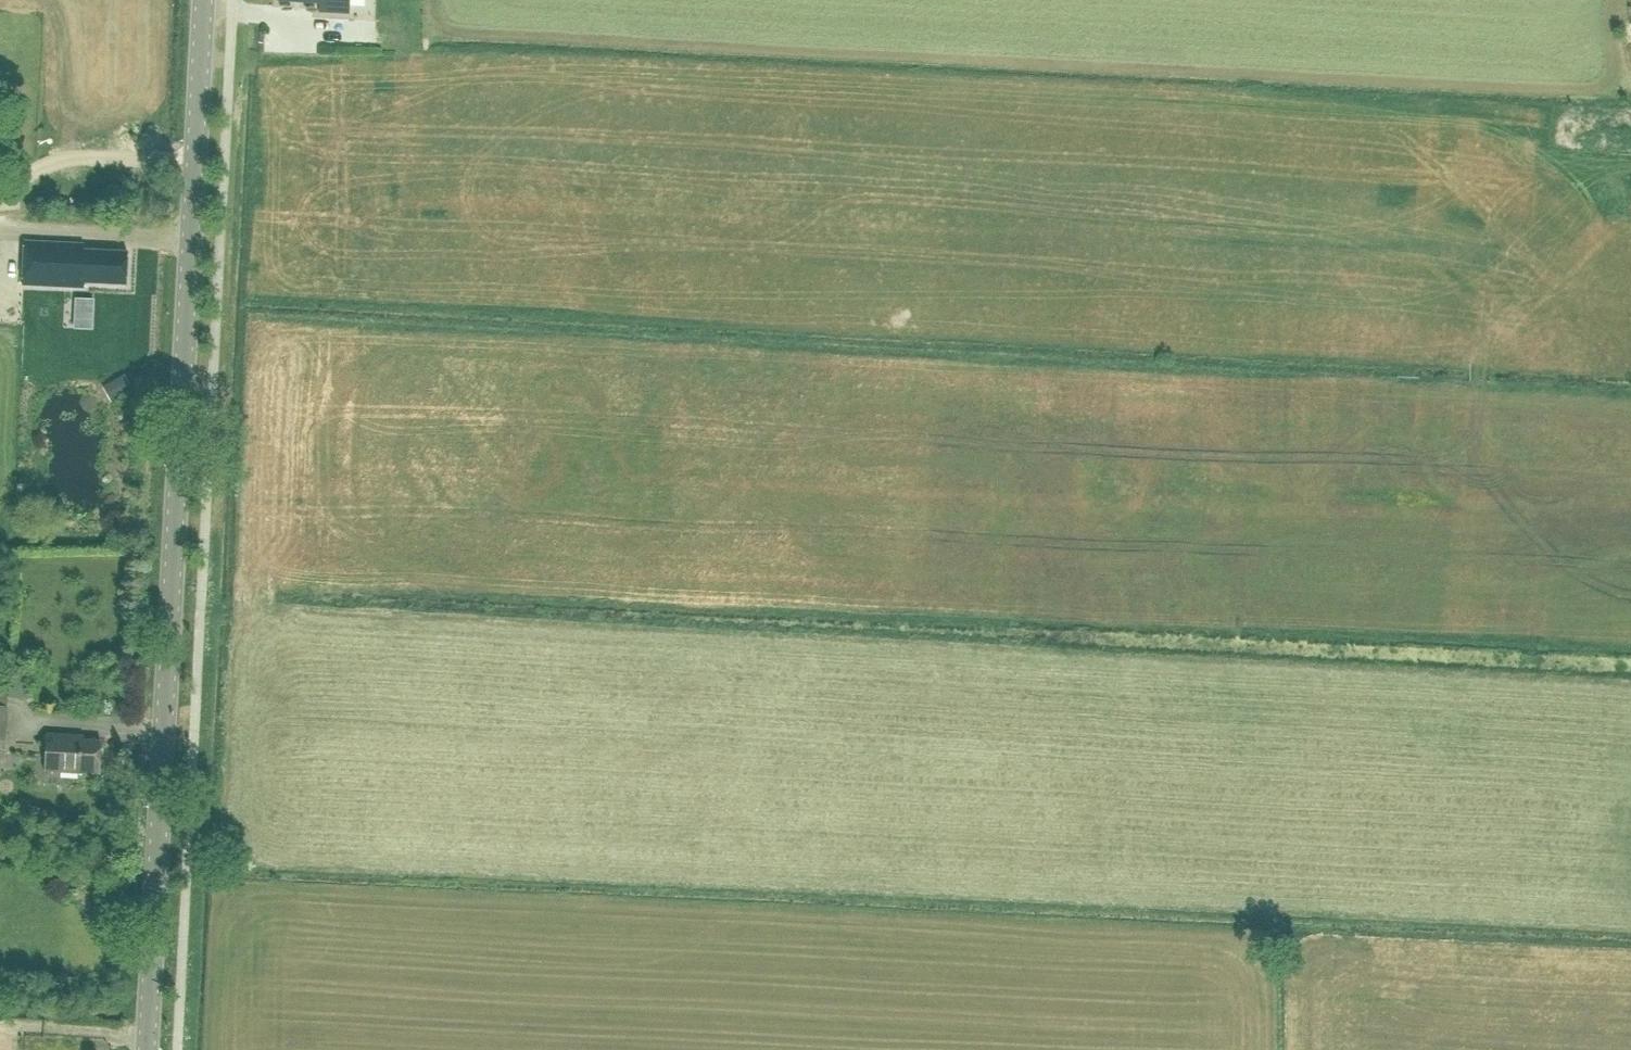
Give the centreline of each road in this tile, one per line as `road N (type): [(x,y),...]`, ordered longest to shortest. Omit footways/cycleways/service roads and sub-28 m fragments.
road 1 (secondary): [(147,1049),(204,0)]

